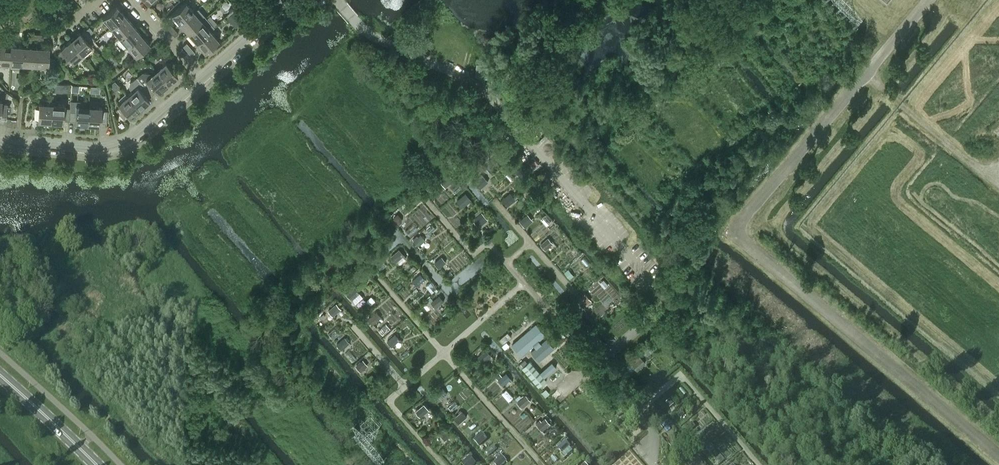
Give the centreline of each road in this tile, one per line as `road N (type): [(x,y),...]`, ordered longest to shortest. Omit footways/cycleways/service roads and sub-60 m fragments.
road 1 (tertiary): [(199,79),(123,143),(19,146),(0,140)]
road 2 (unclassified): [(338,0),(371,34),(474,81),(515,123)]
road 3 (secondary): [(95,464),(0,377)]
road 4 (tertiary): [(298,0),(199,79)]

